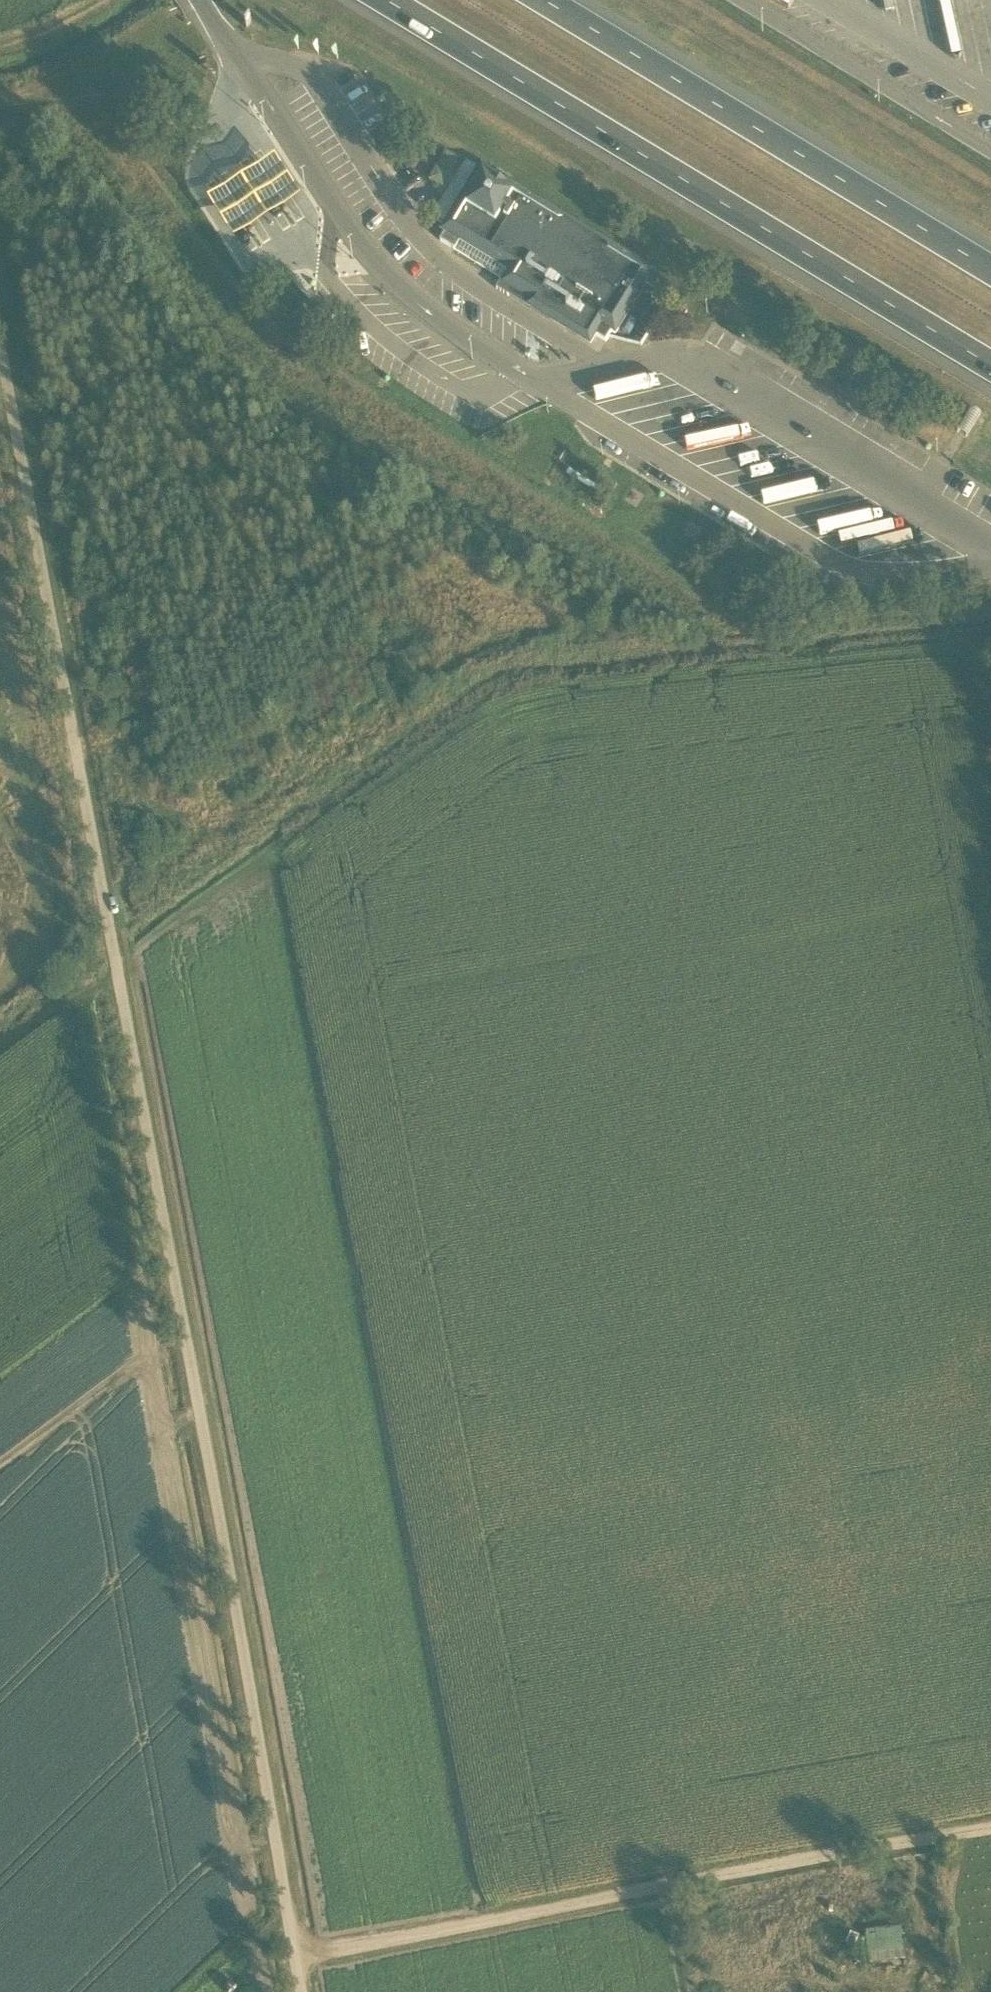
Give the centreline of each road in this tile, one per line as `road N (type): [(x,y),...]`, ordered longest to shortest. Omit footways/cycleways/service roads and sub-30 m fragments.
road 1 (unclassified): [(301,1991),(0,346)]
road 2 (track): [(296,1959),(990,1835)]
road 3 (motorway): [(388,0),(990,364)]
road 4 (motorway): [(990,269),(546,0)]

